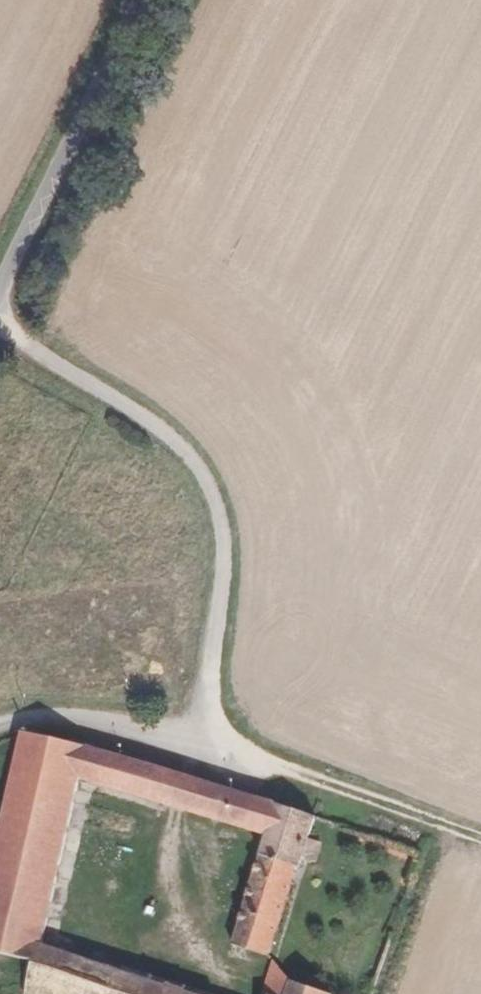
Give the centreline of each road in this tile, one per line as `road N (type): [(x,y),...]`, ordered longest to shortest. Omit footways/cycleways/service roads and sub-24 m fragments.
road 1 (residential): [(0,329),(168,440),(208,483),(221,531),(196,748),(61,717),(0,728)]
road 2 (tertiary): [(0,277),(134,0)]
road 3 (track): [(480,841),(196,748)]

